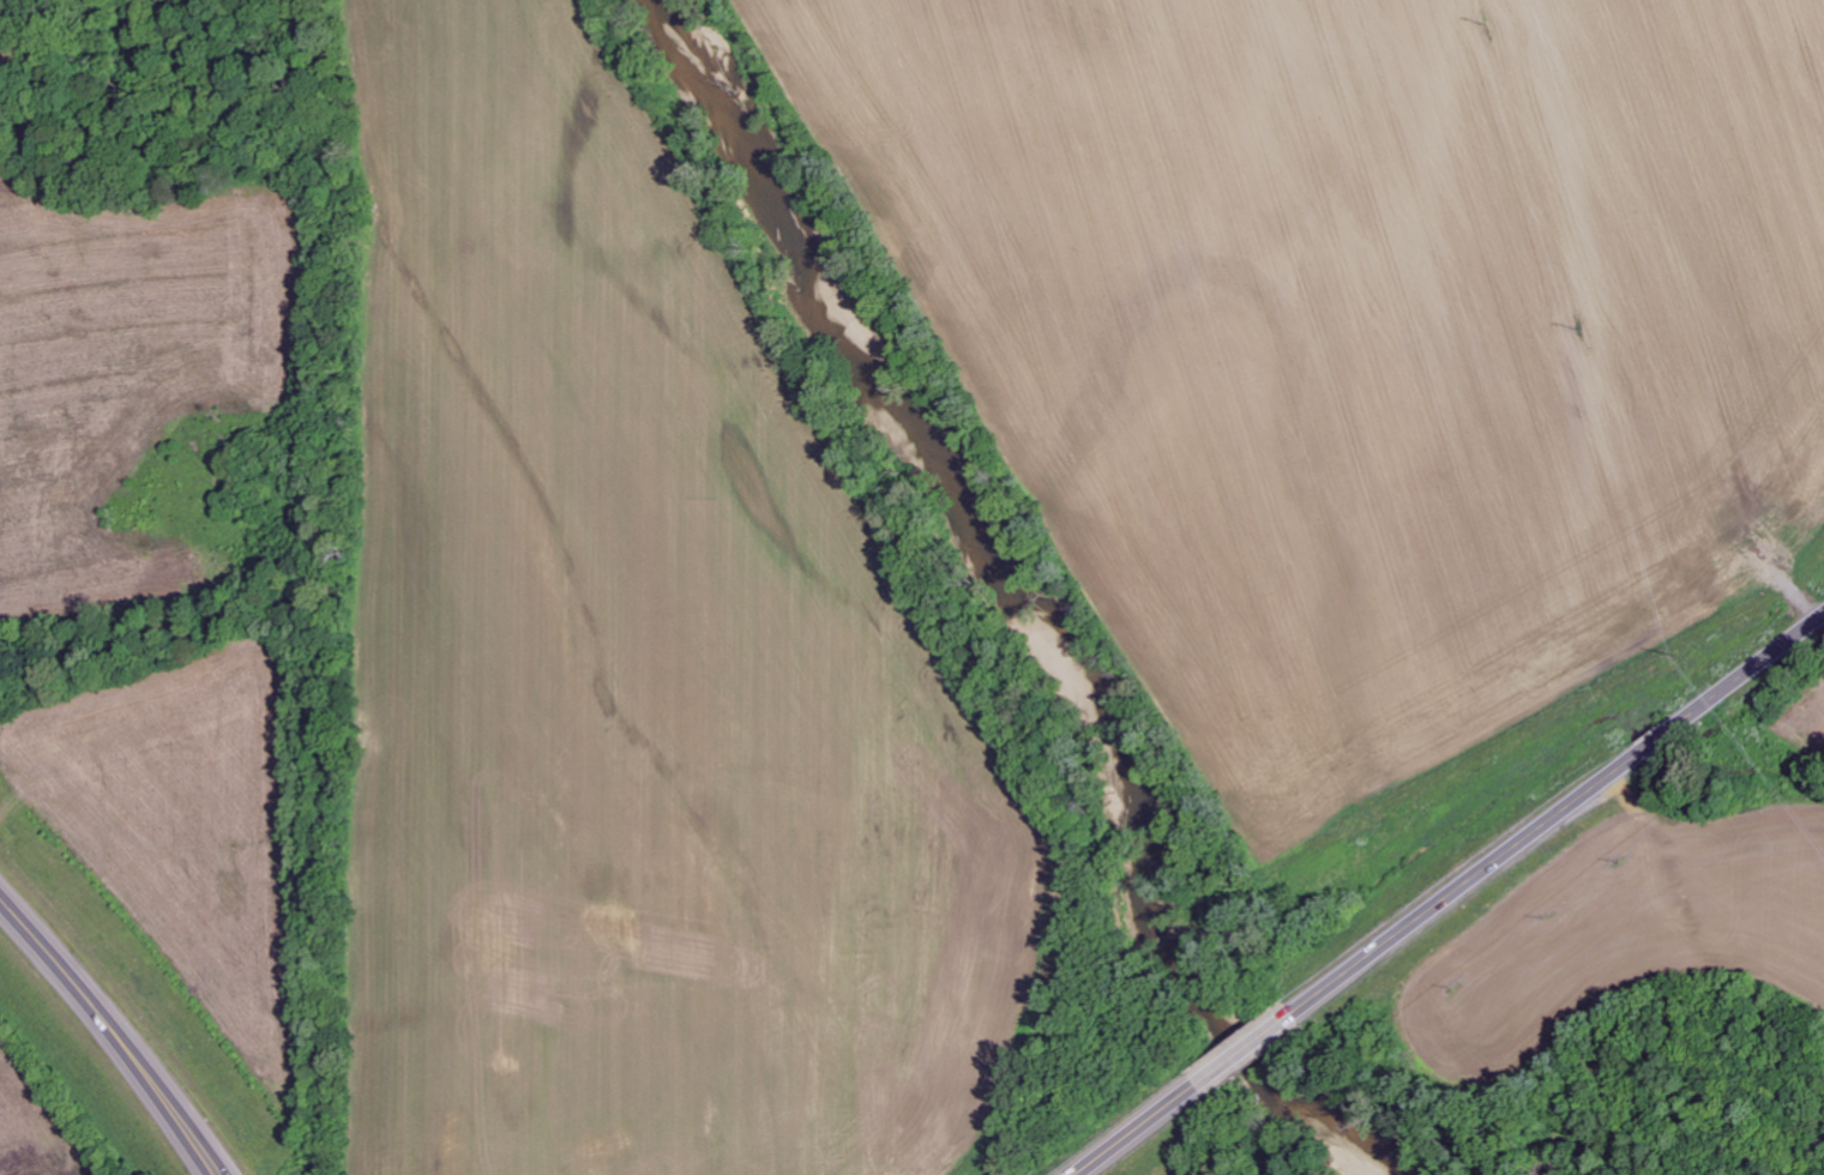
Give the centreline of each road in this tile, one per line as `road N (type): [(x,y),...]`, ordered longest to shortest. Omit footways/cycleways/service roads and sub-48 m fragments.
road 1 (secondary): [(1295,1013),(1823,615)]
road 2 (trunk): [(221,1174),(137,1059),(0,897)]
road 3 (secondary): [(1078,1174),(1198,1085)]
road 4 (secondary): [(1198,1085),(1295,1013)]

